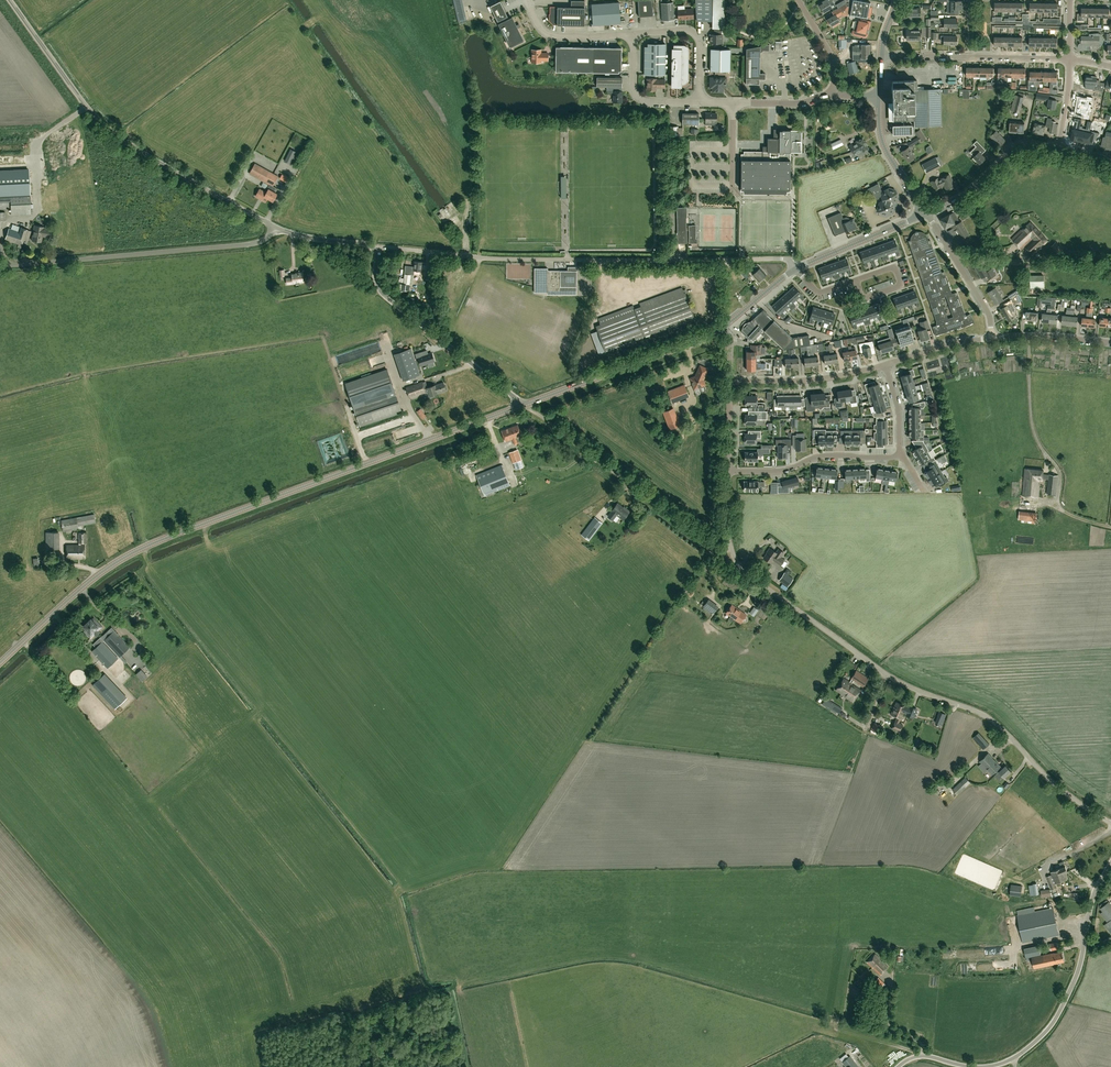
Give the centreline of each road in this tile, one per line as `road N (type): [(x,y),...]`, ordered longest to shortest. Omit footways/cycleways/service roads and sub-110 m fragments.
road 1 (tertiary): [(0,663),(81,588),(135,552),(524,404)]
road 2 (track): [(0,394),(322,336),(367,463)]
road 3 (unclassified): [(1110,823),(991,718),(891,676),(738,566)]
road 4 (residential): [(796,268),(783,259),(514,259),(399,248)]
road 5 (unclassified): [(276,228),(108,128),(11,0)]
road 6 (unclassified): [(0,265),(251,244),(276,228)]
road 7 (unclassified): [(982,1066),(1013,1058),(1055,1019),(1110,861)]
road 8 (unclassified): [(524,404),(384,295),(376,250)]
road 9 (tertiary): [(524,404),(723,327)]
road 10 (residential): [(1070,59),(882,55)]
road 11 (residential): [(738,566),(589,453)]
road 12 (residential): [(900,455),(824,455),(781,472),(729,471)]
road 13 (residential): [(886,365),(828,378),(730,380)]
road 14 (tertiary): [(927,213),(970,192),(1017,151),(1059,149)]
road 15 (residential): [(993,339),(988,312),(927,213)]
road 16 (tertiary): [(796,268),(927,213)]
road 17 (unclassified): [(700,102),(693,33),(633,34)]
road 18 (tertiary): [(927,213),(882,141),(879,97)]
road 19 (unclassified): [(700,102),(636,96),(633,34)]
road 20 (unclassified): [(527,0),(551,35),(633,34)]

